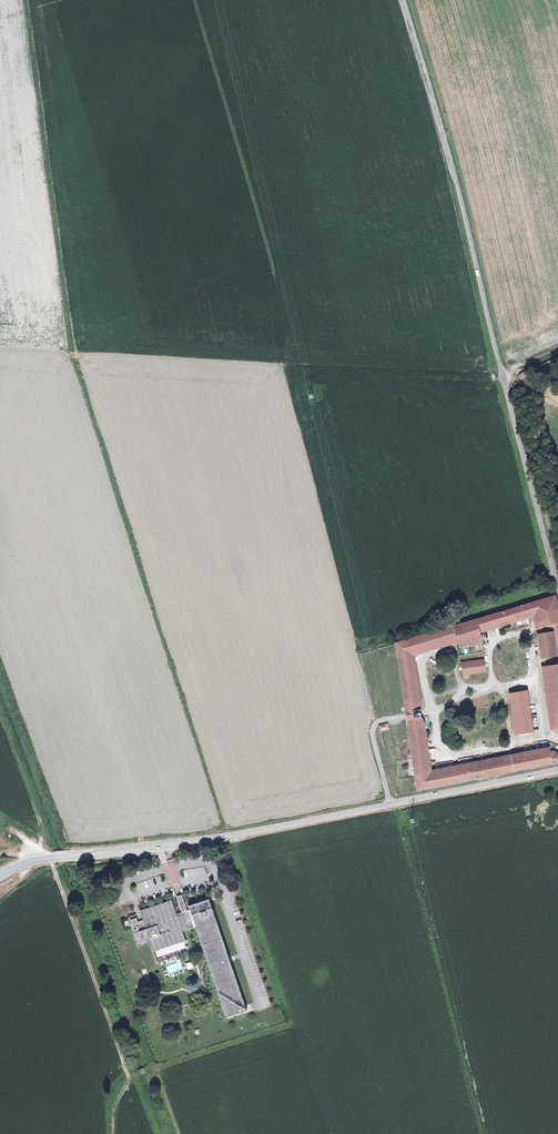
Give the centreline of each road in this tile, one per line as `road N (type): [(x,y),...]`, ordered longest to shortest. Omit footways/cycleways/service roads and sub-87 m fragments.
road 1 (unclassified): [(557,589),(403,0)]
road 2 (tertiary): [(0,876),(50,856),(206,837),(557,768)]
road 3 (track): [(115,1133),(114,1108),(127,1076),(50,856)]
road 4 (track): [(0,721),(43,858)]

